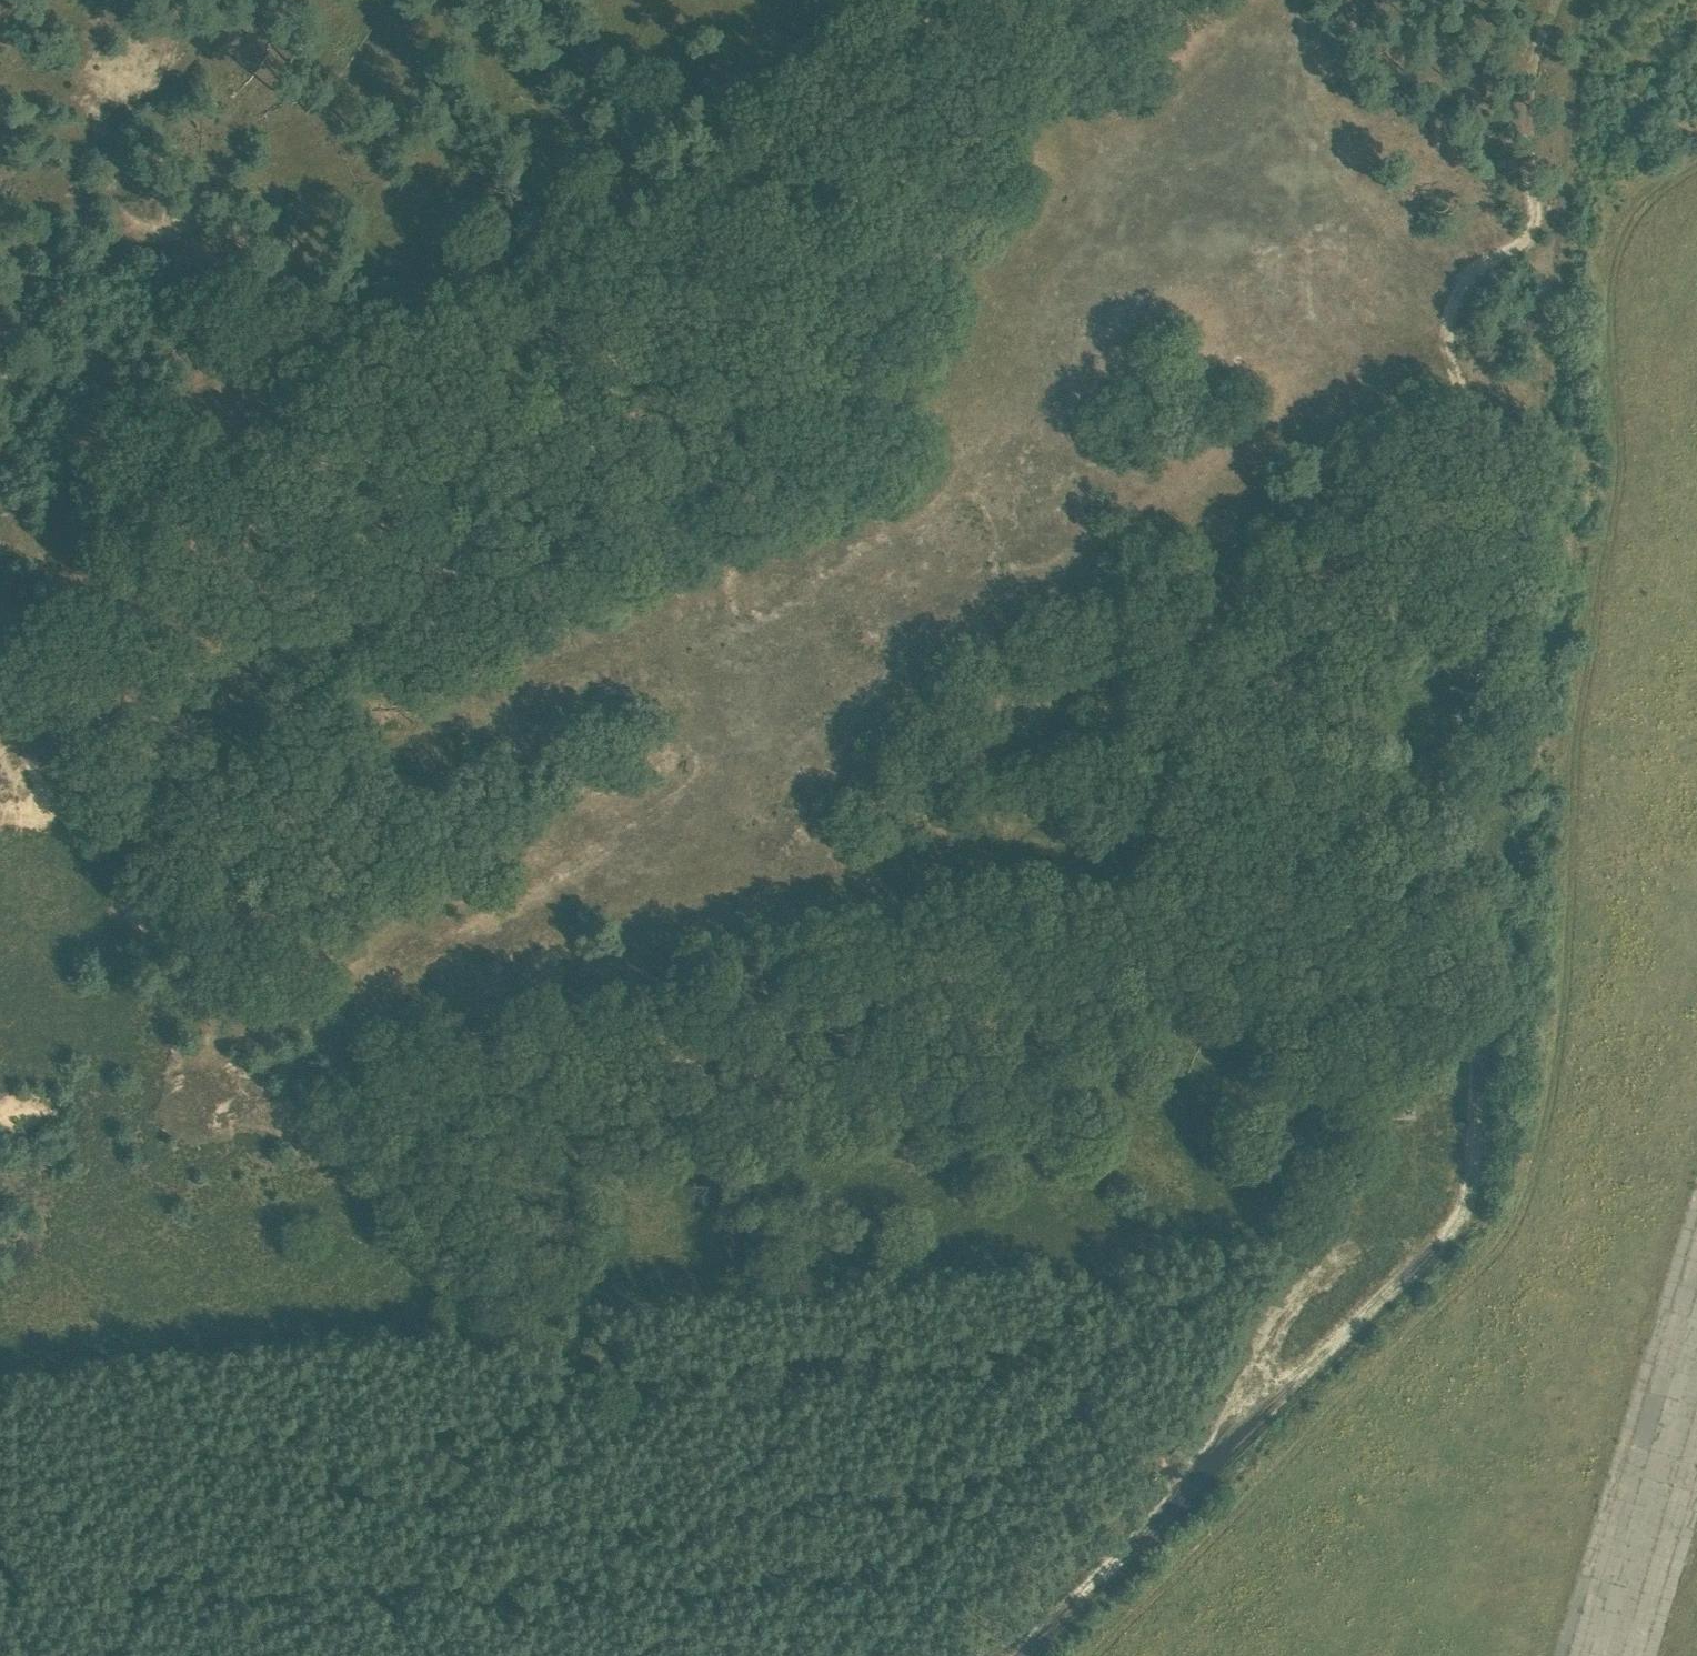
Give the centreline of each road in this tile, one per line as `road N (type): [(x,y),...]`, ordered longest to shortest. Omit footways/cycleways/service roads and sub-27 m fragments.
road 1 (track): [(0,1358),(1260,1219),(1285,1181),(1318,1081),(1337,1057),(1376,1049),(1466,943),(1477,862),(1465,802),(1463,678),(1491,625),(1509,529),(1448,338),(1454,302),(1535,185),(1541,122),(1531,72),(1545,0)]

